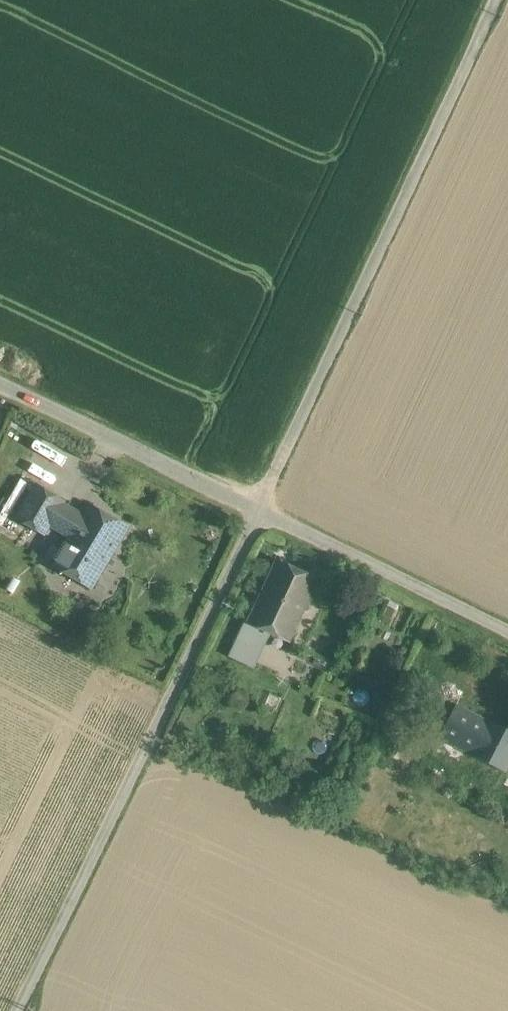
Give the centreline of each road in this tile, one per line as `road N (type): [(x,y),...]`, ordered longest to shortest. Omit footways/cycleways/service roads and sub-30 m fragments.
road 1 (unclassified): [(264,510),(499,0)]
road 2 (unclassified): [(21,1010),(264,510)]
road 3 (unclassified): [(0,380),(264,510)]
road 4 (unclassified): [(264,510),(507,626)]

